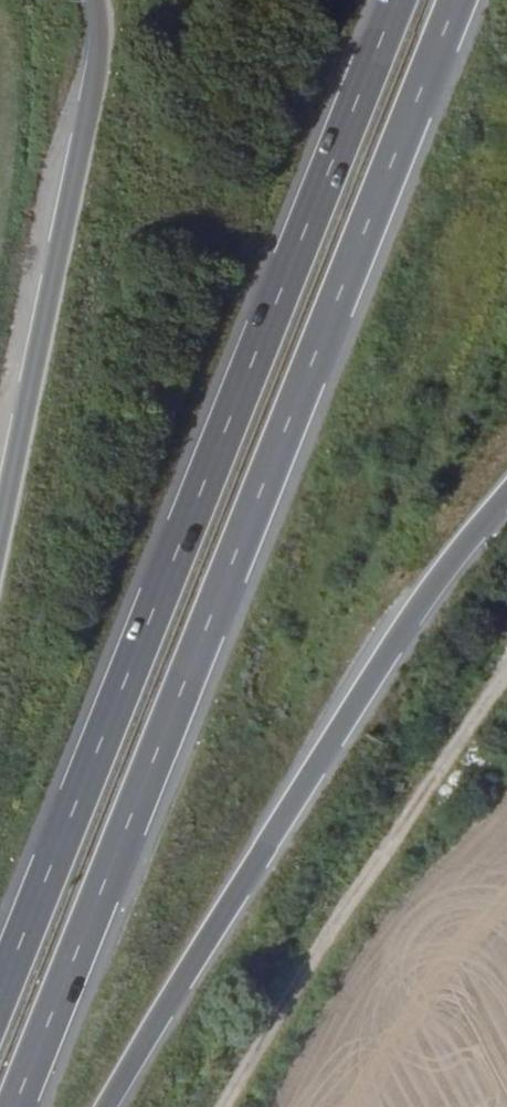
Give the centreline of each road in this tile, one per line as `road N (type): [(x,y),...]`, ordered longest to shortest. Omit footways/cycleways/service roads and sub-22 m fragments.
road 1 (trunk): [(15,1106),(454,0)]
road 2 (trunk): [(398,0),(0,989)]
road 3 (trunk): [(107,1106),(411,622),(506,498)]
road 4 (trunk): [(94,0),(99,53),(0,537)]
road 5 (track): [(506,677),(287,1006),(230,1106)]

